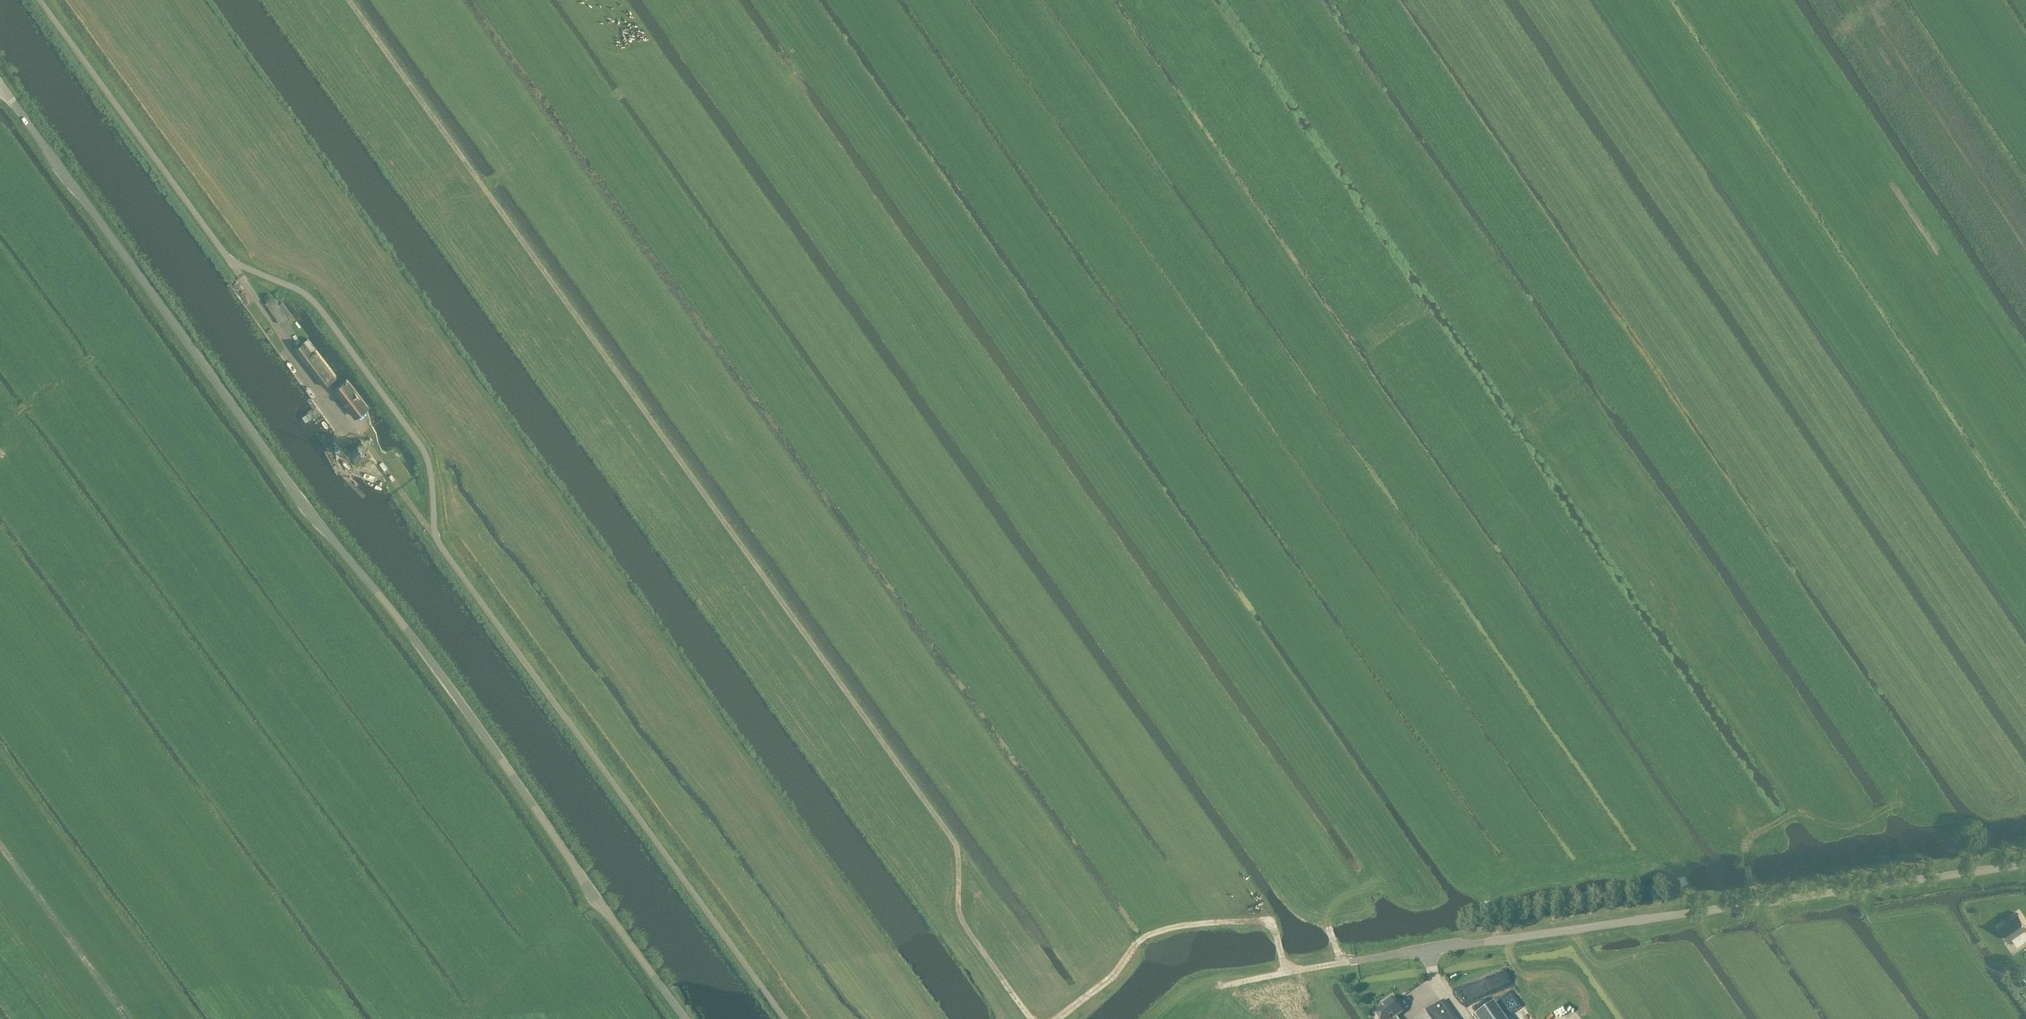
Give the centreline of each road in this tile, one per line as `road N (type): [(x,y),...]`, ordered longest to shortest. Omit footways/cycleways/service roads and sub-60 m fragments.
road 1 (unclassified): [(785,1018),(435,538),(431,474),(419,443),(304,292),(228,260),(40,0)]
road 2 (track): [(1018,1002),(962,920),(955,843),(349,0)]
road 3 (tertiary): [(683,1018),(451,692),(0,88)]
road 4 (unclassified): [(1355,961),(2025,865)]
road 5 (track): [(1055,1018),(1113,977),(1139,942),(1178,926),(1270,922),(1285,974),(1355,961)]
road 6 (track): [(129,1018),(0,845)]
road 7 (track): [(473,1018),(594,896)]

